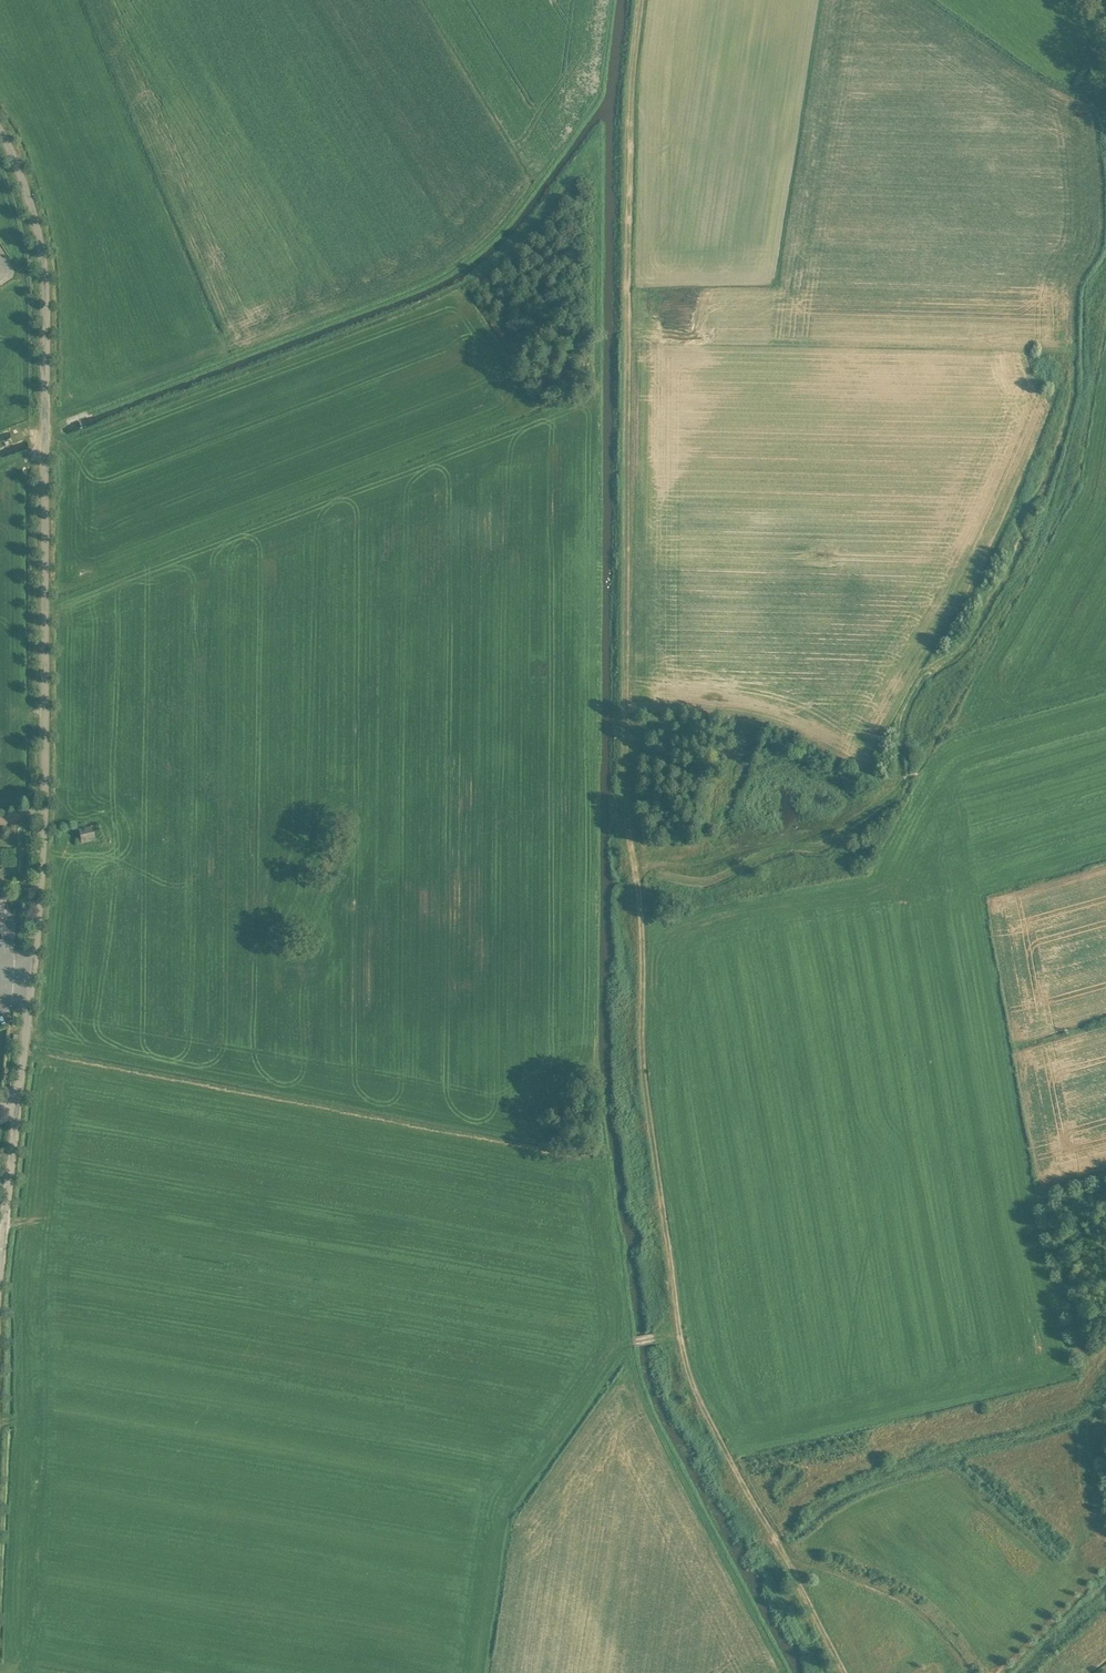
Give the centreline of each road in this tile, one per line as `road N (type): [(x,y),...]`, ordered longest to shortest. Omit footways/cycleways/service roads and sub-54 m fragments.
road 1 (track): [(644,0),(632,102),(623,822),(635,849),(686,1364),(844,1672)]
road 2 (unclassified): [(0,1286),(45,839),(46,316),(35,224),(0,130)]

